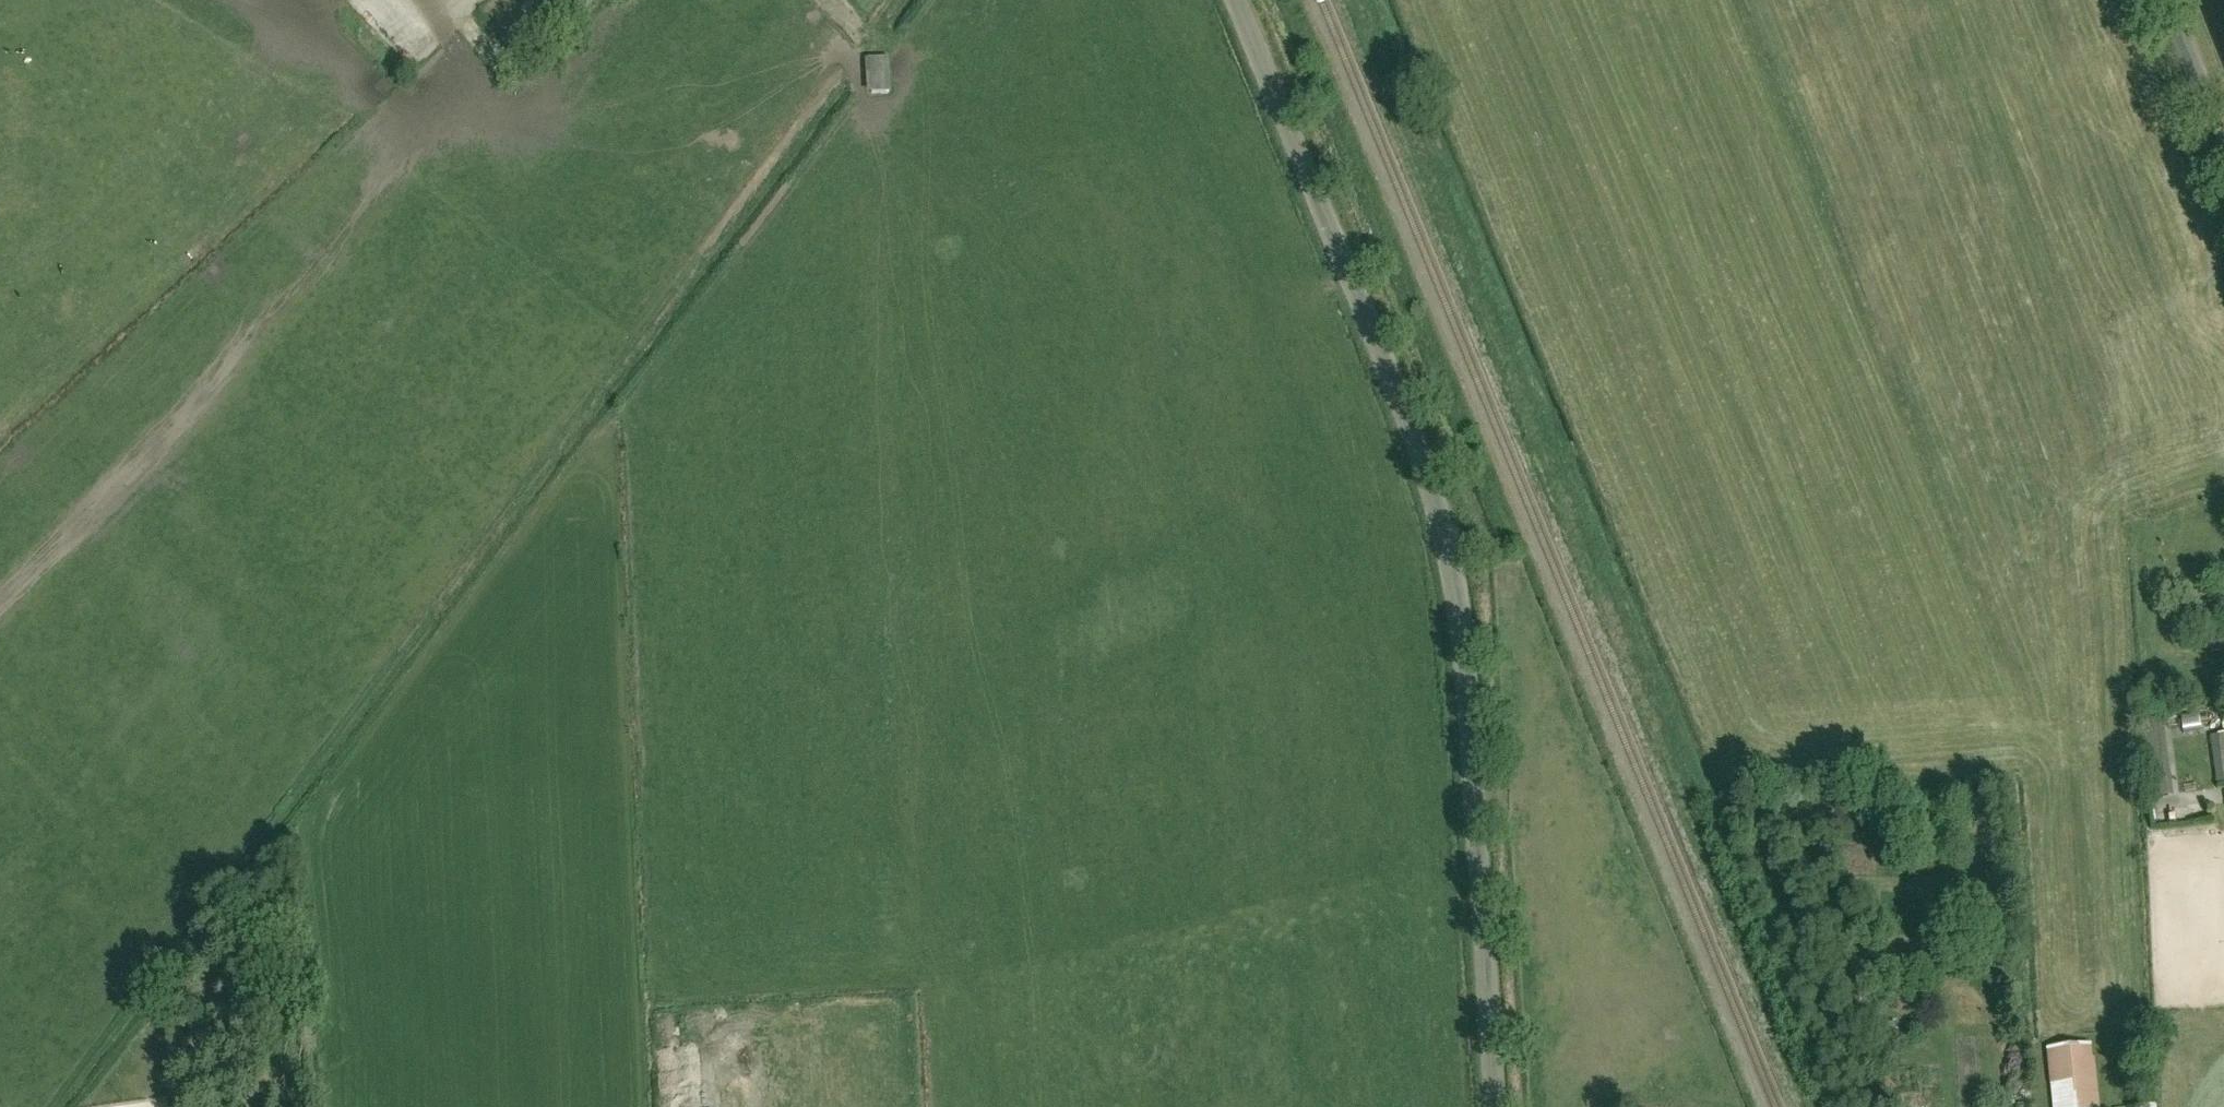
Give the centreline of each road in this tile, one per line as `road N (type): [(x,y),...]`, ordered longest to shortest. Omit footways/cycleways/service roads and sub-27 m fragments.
road 1 (unclassified): [(1495,1106),(1466,686),(1441,528),(1391,383),(1235,0)]
road 2 (unclassified): [(2223,144),(2167,0)]

